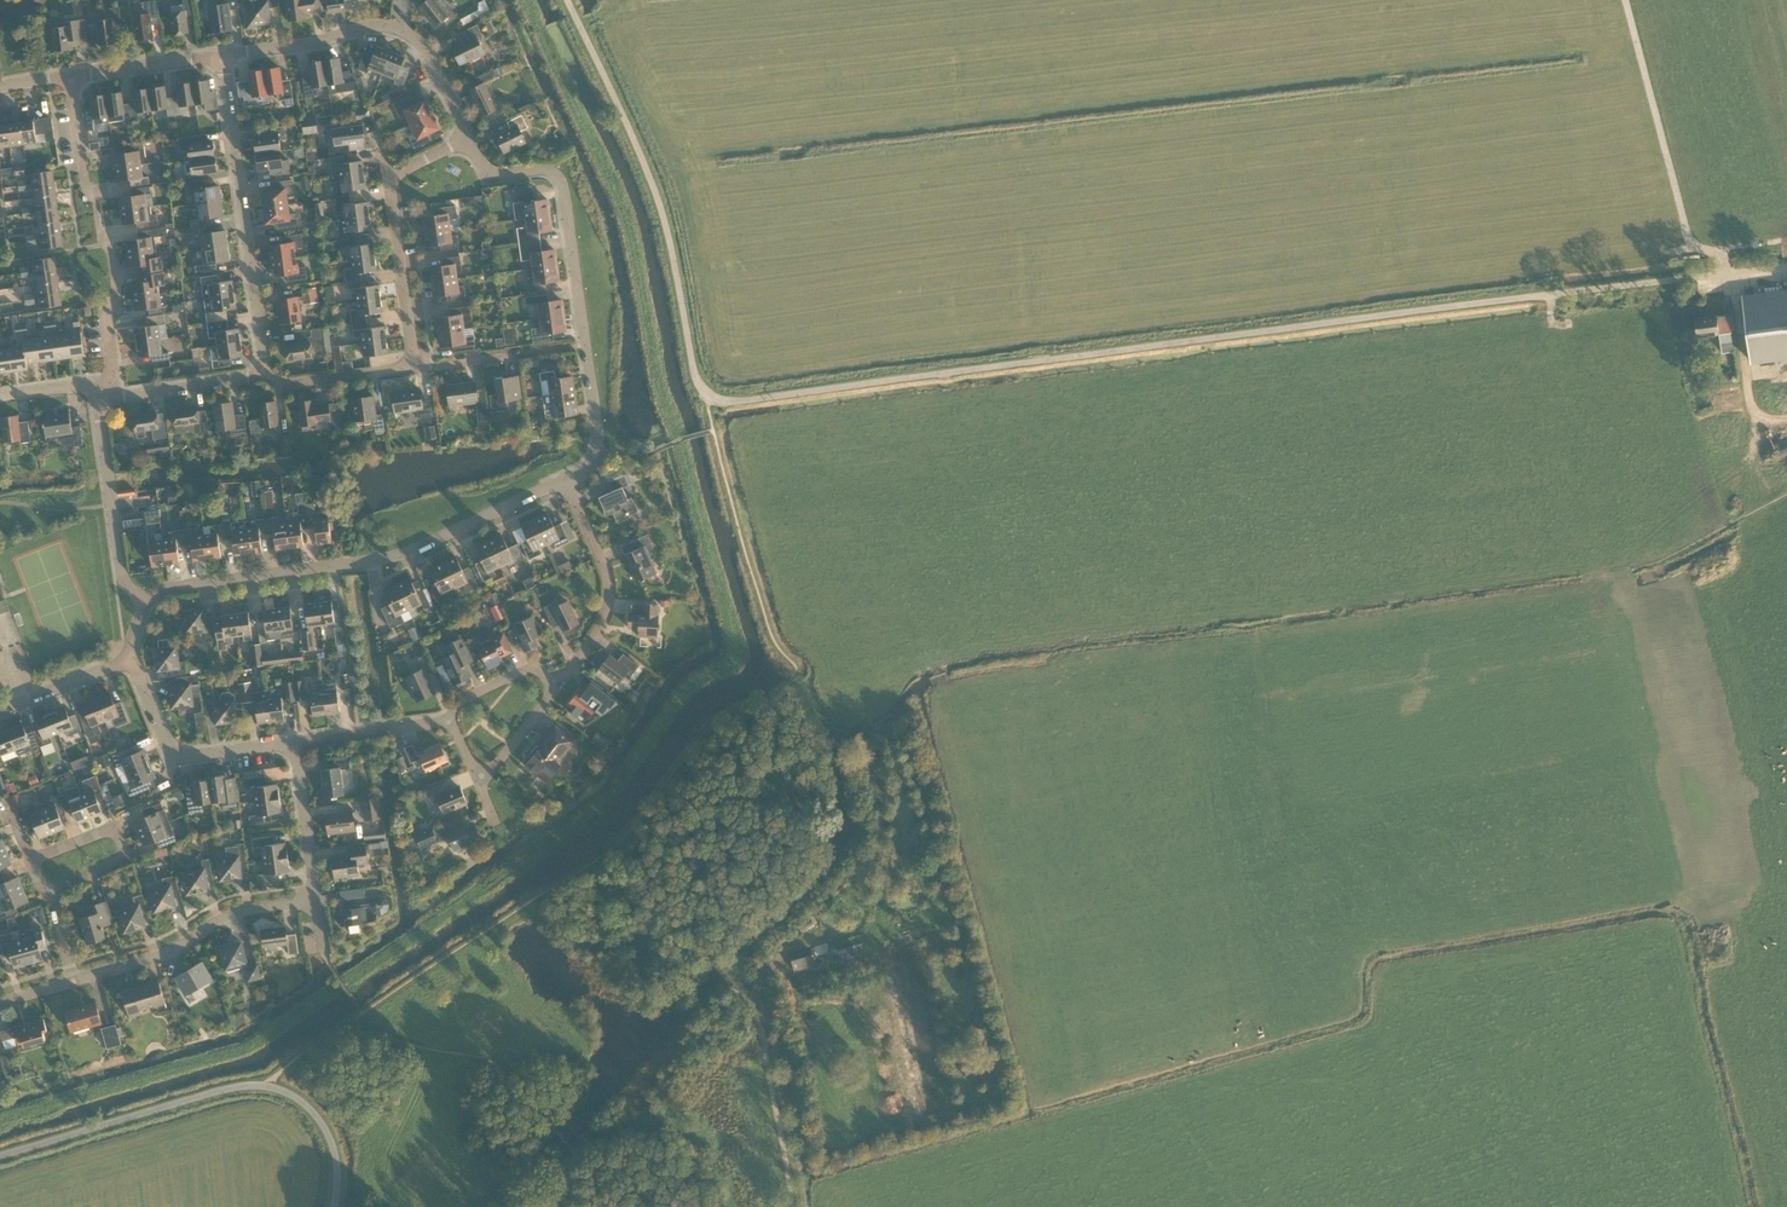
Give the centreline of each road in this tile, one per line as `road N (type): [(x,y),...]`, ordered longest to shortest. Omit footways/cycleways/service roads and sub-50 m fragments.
road 1 (unclassified): [(1786,266),(728,401),(708,395),(697,378),(658,199),(567,0)]
road 2 (residential): [(145,599),(172,585),(400,555),(567,479)]
road 3 (residential): [(567,479),(594,456),(599,430),(564,190),(554,171),(540,167),(489,172),(468,137)]
road 4 (unclassified): [(333,1206),(337,1170),(326,1132),(300,1102),(265,1086),(0,1155)]
road 5 (residential): [(265,372),(220,55)]
road 6 (residential): [(468,137),(425,48),(402,29),(375,24),(220,55)]
road 7 (residential): [(416,367),(390,177),(468,137)]
road 8 (residential): [(73,980),(162,954),(247,907),(315,900)]
road 9 (residential): [(558,685),(599,629),(608,596),(604,565),(567,479)]
road 10 (residential): [(130,658),(176,755),(294,741)]
road 11 (residential): [(145,599),(122,575),(99,394)]
road 12 (residential): [(51,890),(126,857),(114,825),(30,859)]
road 13 (residential): [(99,394),(112,367),(104,313),(118,292),(107,229)]
road 14 (residential): [(99,394),(129,397),(265,372)]
road 15 (residential): [(315,900),(294,741)]
road 16 (residential): [(294,741),(450,719)]
road 17 (residential): [(416,367),(570,347)]
road 18 (residential): [(265,372),(288,383),(416,367)]
road 19 (residential): [(70,76),(220,55)]
road 20 (residential): [(0,710),(130,658)]
road 21 (residential): [(450,719),(466,697),(526,670),(558,685)]
road 22 (residential): [(480,784),(558,685)]
road 23 (residential): [(87,198),(70,76)]

